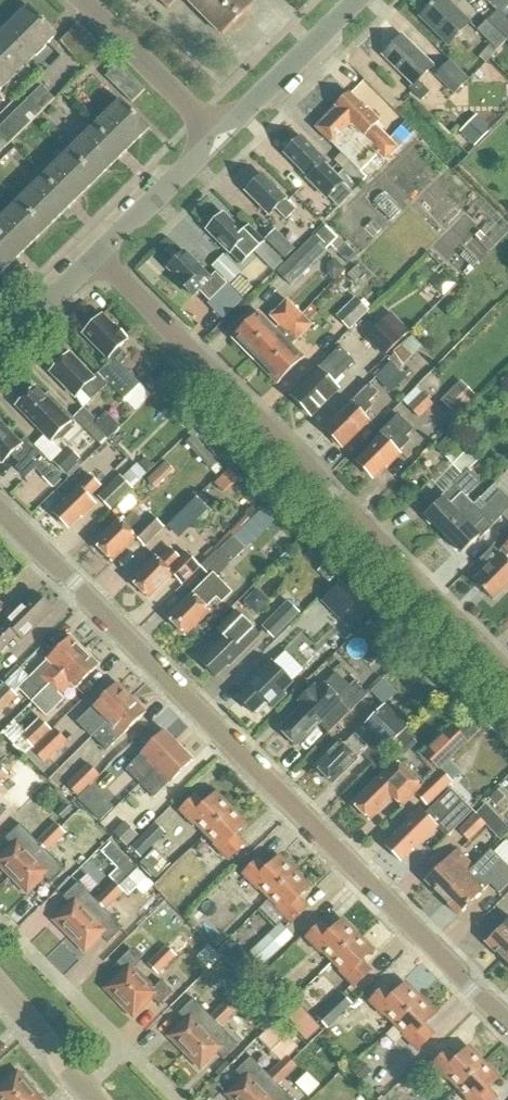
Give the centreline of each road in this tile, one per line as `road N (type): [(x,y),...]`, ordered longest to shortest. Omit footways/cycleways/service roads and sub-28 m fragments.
road 1 (residential): [(507,1026),(0,509)]
road 2 (residential): [(507,676),(95,258)]
road 3 (unclassified): [(221,137),(364,0)]
road 4 (residential): [(221,137),(80,0)]
road 5 (residential): [(124,1047),(0,922)]
road 6 (unclassified): [(95,258),(221,137)]
road 7 (unclassified): [(0,354),(95,258)]
road 8 (residential): [(84,1086),(0,988)]

